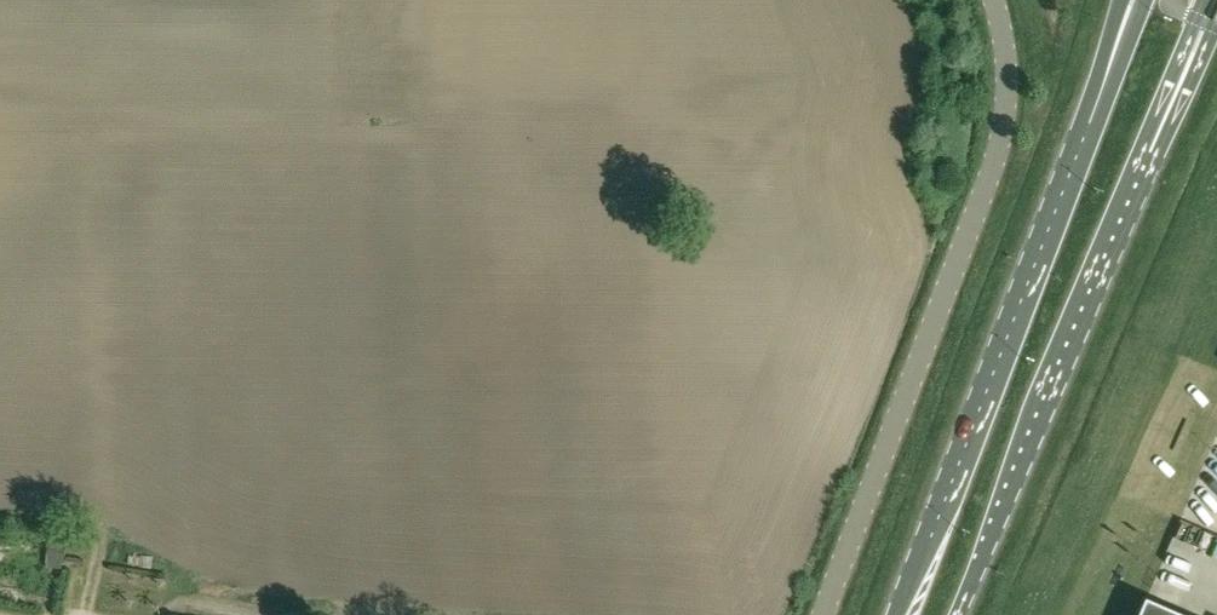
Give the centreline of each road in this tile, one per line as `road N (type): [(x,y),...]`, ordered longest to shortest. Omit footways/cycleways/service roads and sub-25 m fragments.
road 1 (tertiary): [(992,0),(1006,51),(999,141),(822,614)]
road 2 (primary): [(1121,36),(896,614)]
road 3 (primary): [(957,614),(1178,90)]

